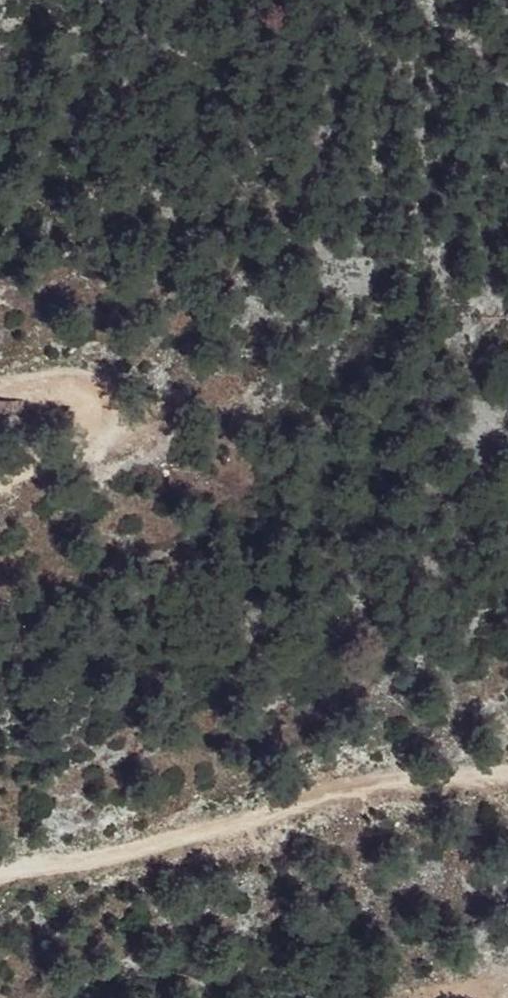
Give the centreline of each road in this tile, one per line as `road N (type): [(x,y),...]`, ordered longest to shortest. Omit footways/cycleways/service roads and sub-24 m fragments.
road 1 (track): [(0,880),(143,853),(345,788),(507,772)]
road 2 (track): [(0,374),(70,380),(102,402),(107,421),(79,449),(0,483)]

